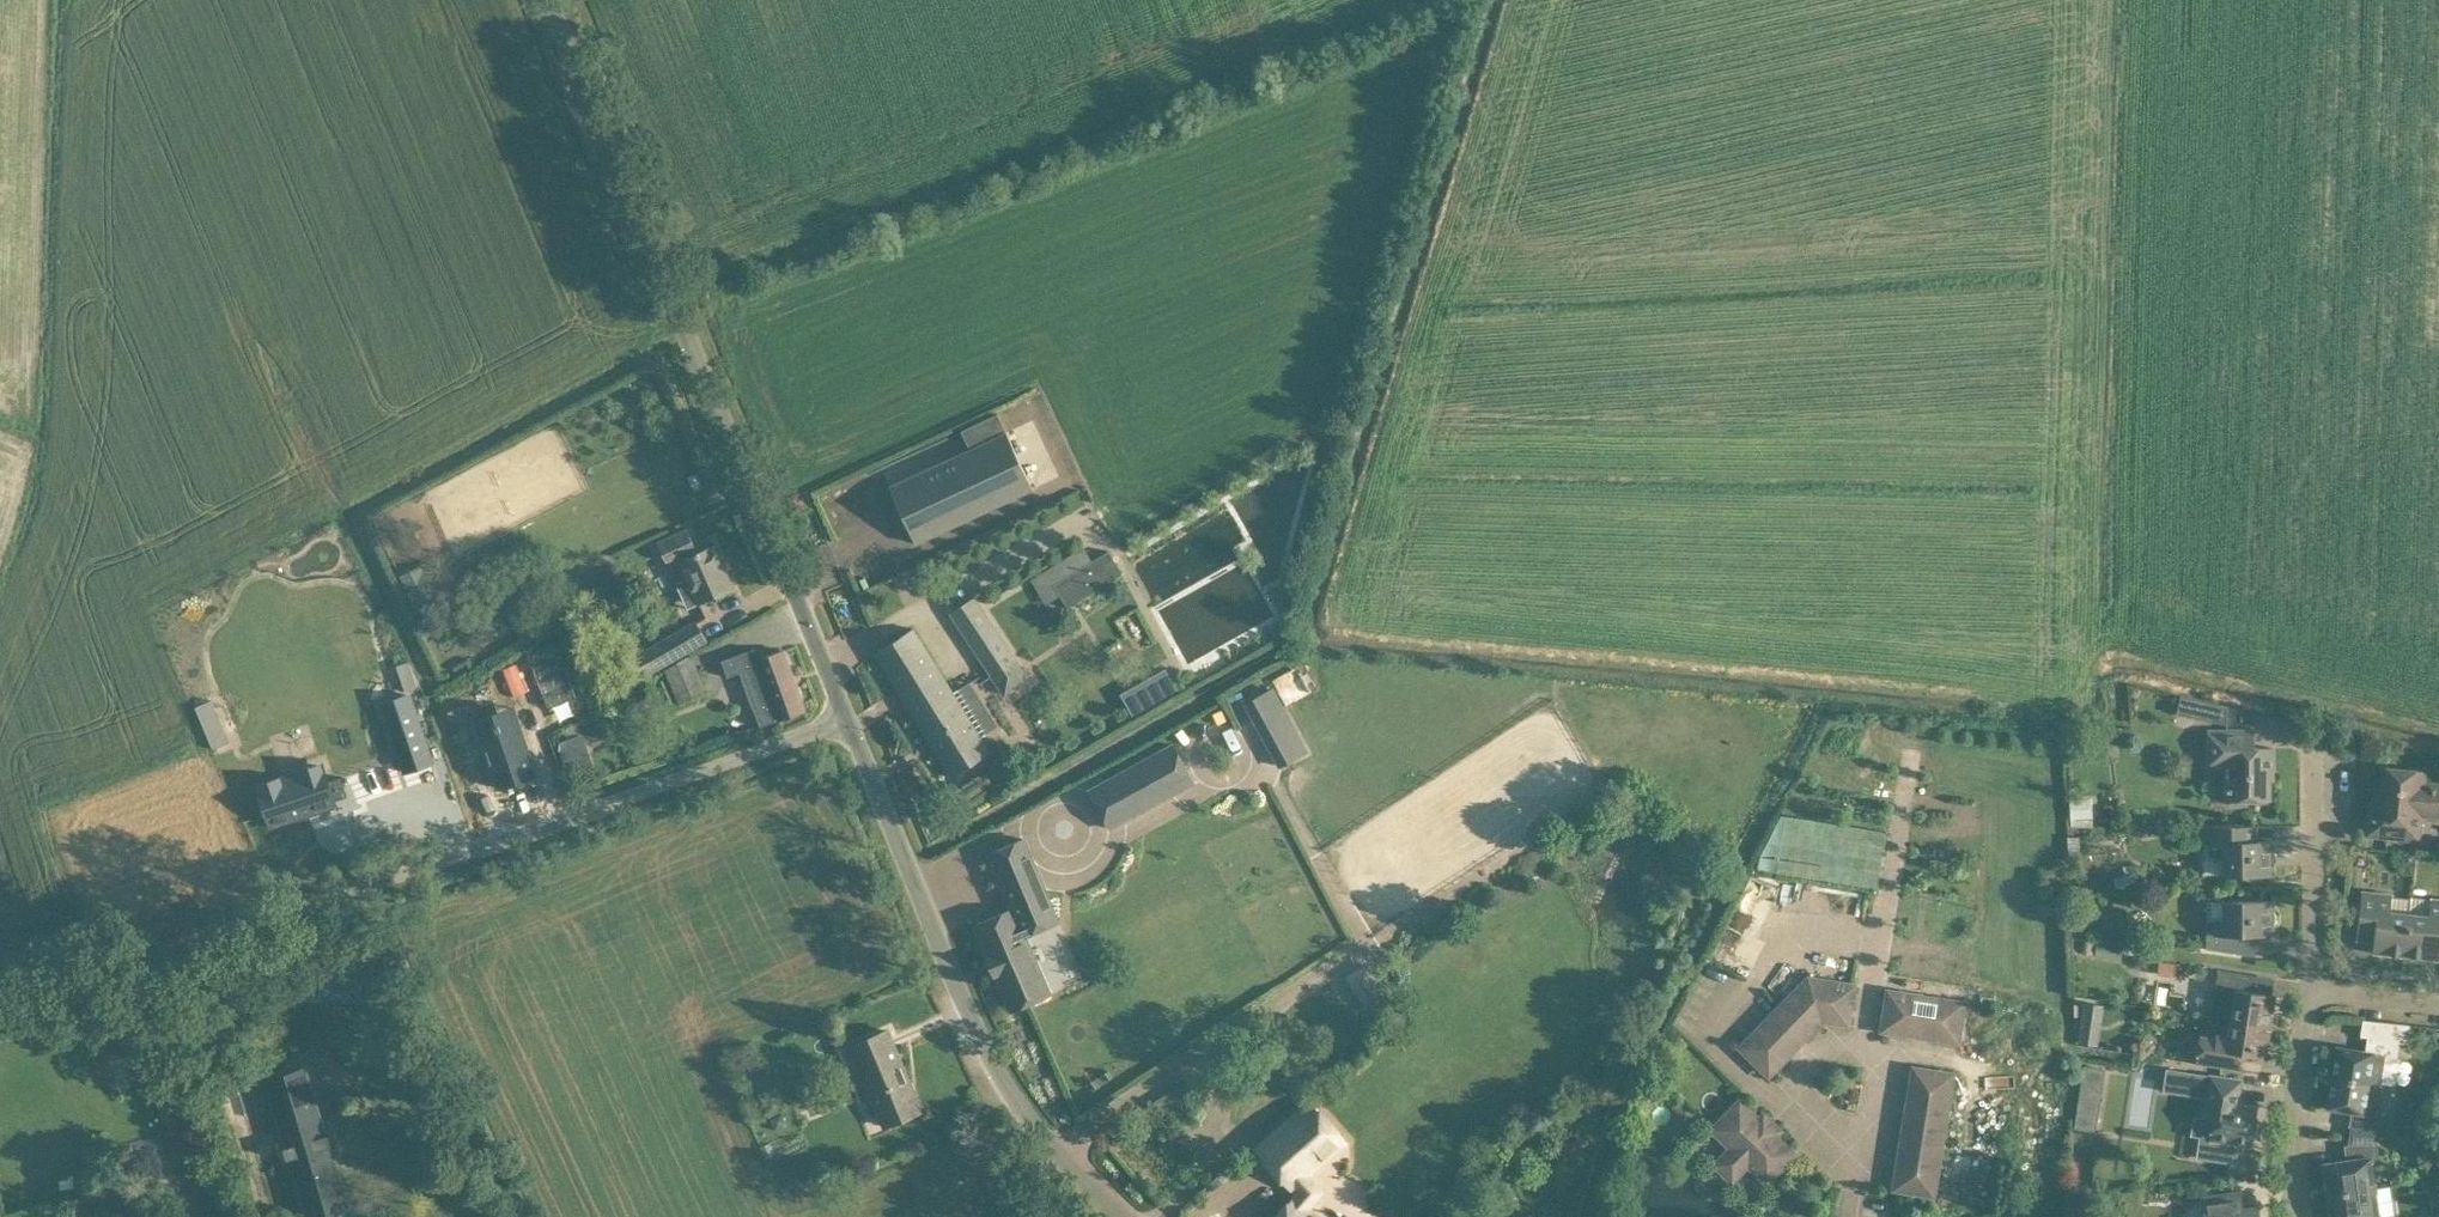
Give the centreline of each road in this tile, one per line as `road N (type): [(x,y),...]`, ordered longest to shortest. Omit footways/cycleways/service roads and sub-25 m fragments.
road 1 (unclassified): [(0,1003),(843,718)]
road 2 (unclassified): [(545,0),(843,718)]
road 3 (unclassified): [(843,718),(983,1050),(1045,1137)]
road 4 (track): [(264,1216),(174,944)]
road 5 (residential): [(2318,990),(2319,743)]
road 6 (residential): [(2295,1216),(2289,1178),(2318,990)]
road 7 (residential): [(2438,1003),(2318,990)]

